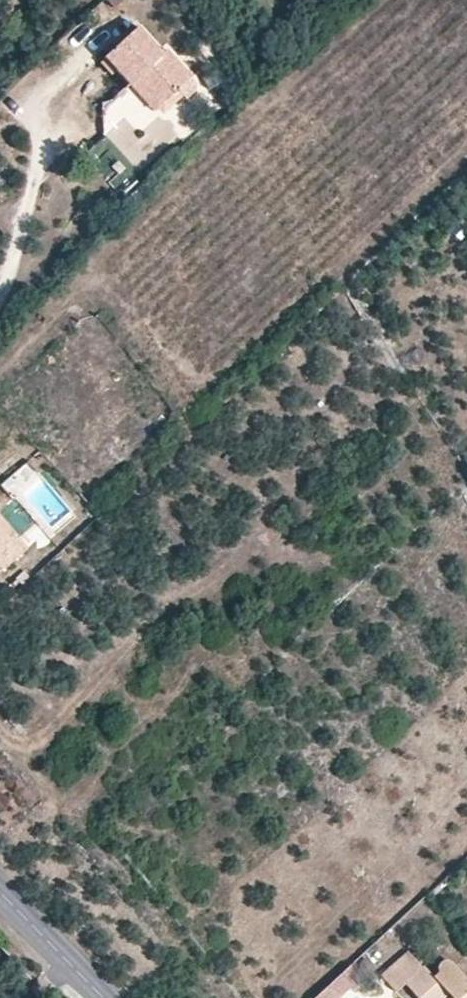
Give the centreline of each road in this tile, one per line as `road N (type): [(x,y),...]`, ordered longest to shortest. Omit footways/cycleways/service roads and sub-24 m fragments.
road 1 (tertiary): [(103,997),(0,893)]

